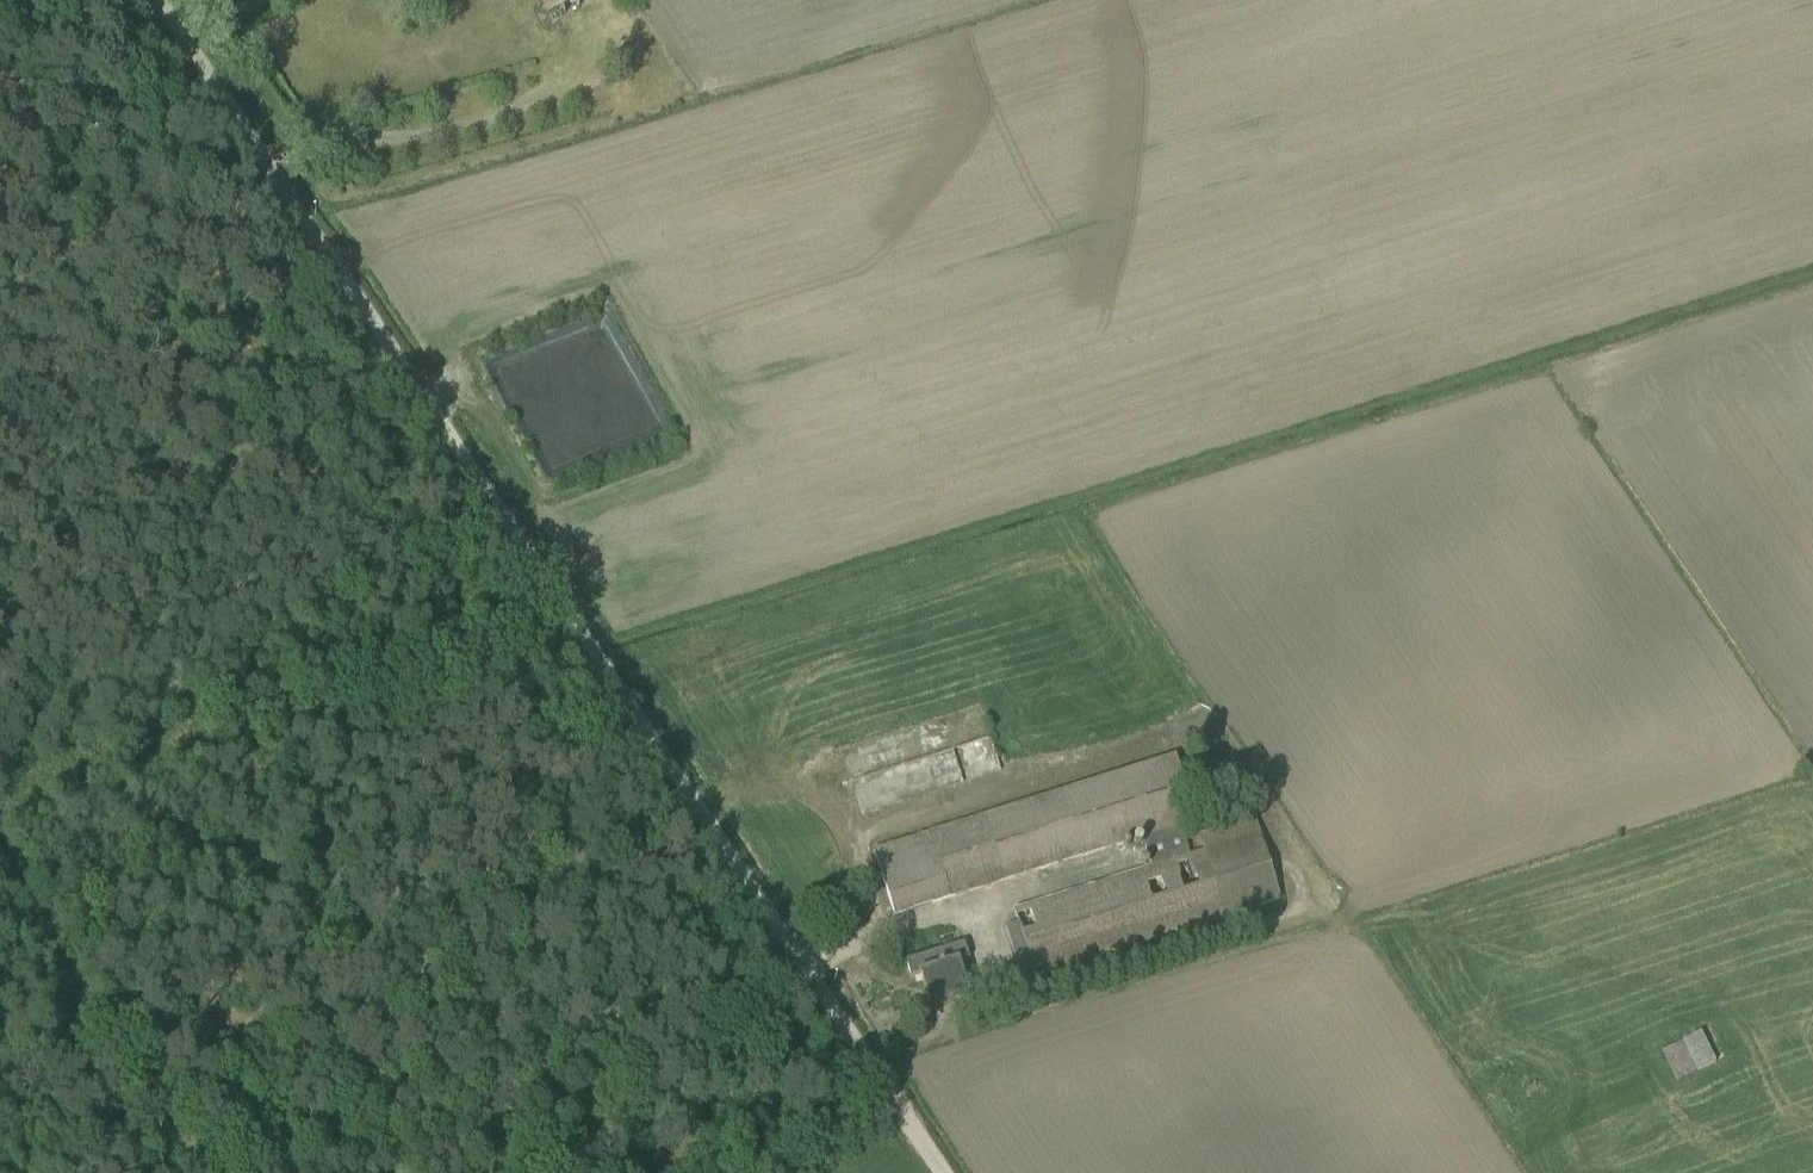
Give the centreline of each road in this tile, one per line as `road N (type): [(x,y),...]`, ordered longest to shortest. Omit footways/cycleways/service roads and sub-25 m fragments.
road 1 (track): [(159,0),(938,1172)]

